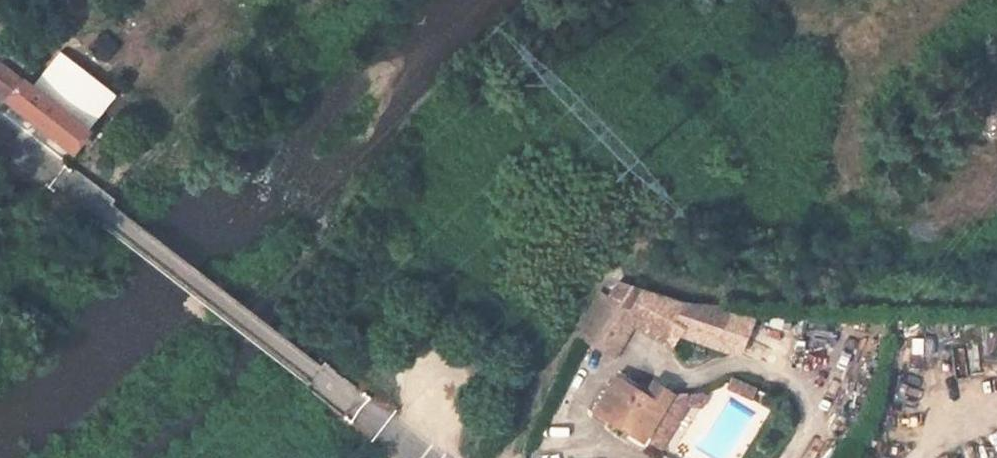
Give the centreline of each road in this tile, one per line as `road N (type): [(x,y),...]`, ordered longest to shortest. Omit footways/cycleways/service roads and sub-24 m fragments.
road 1 (tertiary): [(441,457),(334,390),(0,130)]

